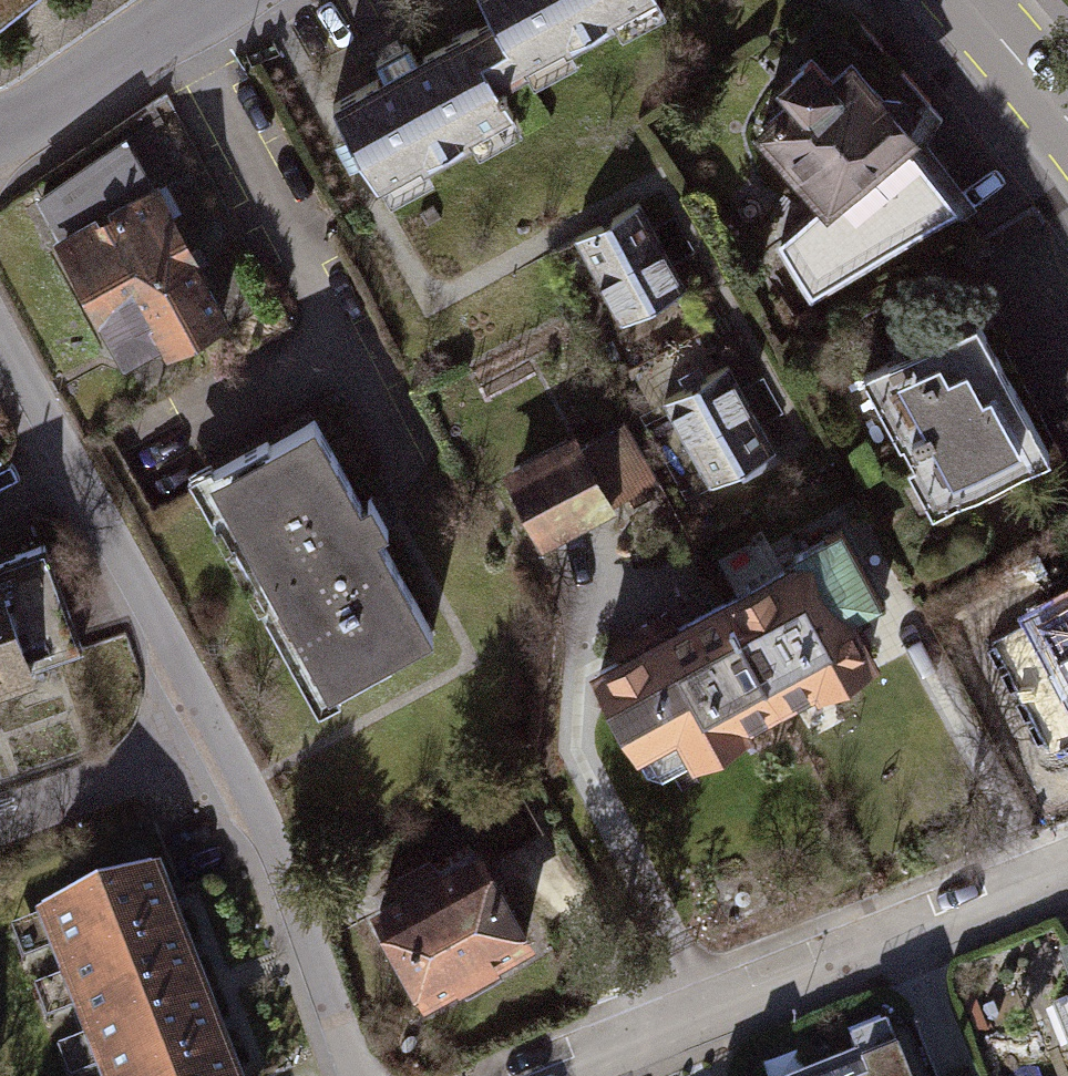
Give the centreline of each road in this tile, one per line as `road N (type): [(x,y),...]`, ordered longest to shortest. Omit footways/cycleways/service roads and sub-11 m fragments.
road 1 (residential): [(1067,869),(555,1075)]
road 2 (residential): [(221,744),(0,338)]
road 3 (residential): [(357,1075),(282,875),(221,744)]
road 4 (residential): [(0,132),(201,0)]
road 5 (residential): [(221,744),(0,820)]
road 6 (primary): [(961,0),(1067,125)]

